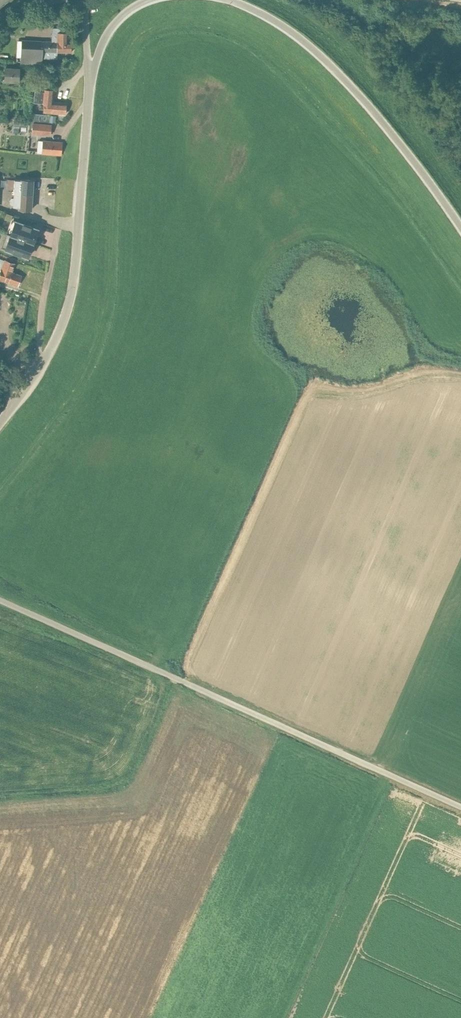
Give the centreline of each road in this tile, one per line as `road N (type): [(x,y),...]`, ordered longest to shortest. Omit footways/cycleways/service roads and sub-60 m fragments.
road 1 (unclassified): [(460,805),(0,600)]
road 2 (unclassified): [(92,73),(69,309),(55,345),(0,423)]
road 3 (unclassified): [(227,0),(273,21),(319,57),(408,154),(460,228)]

